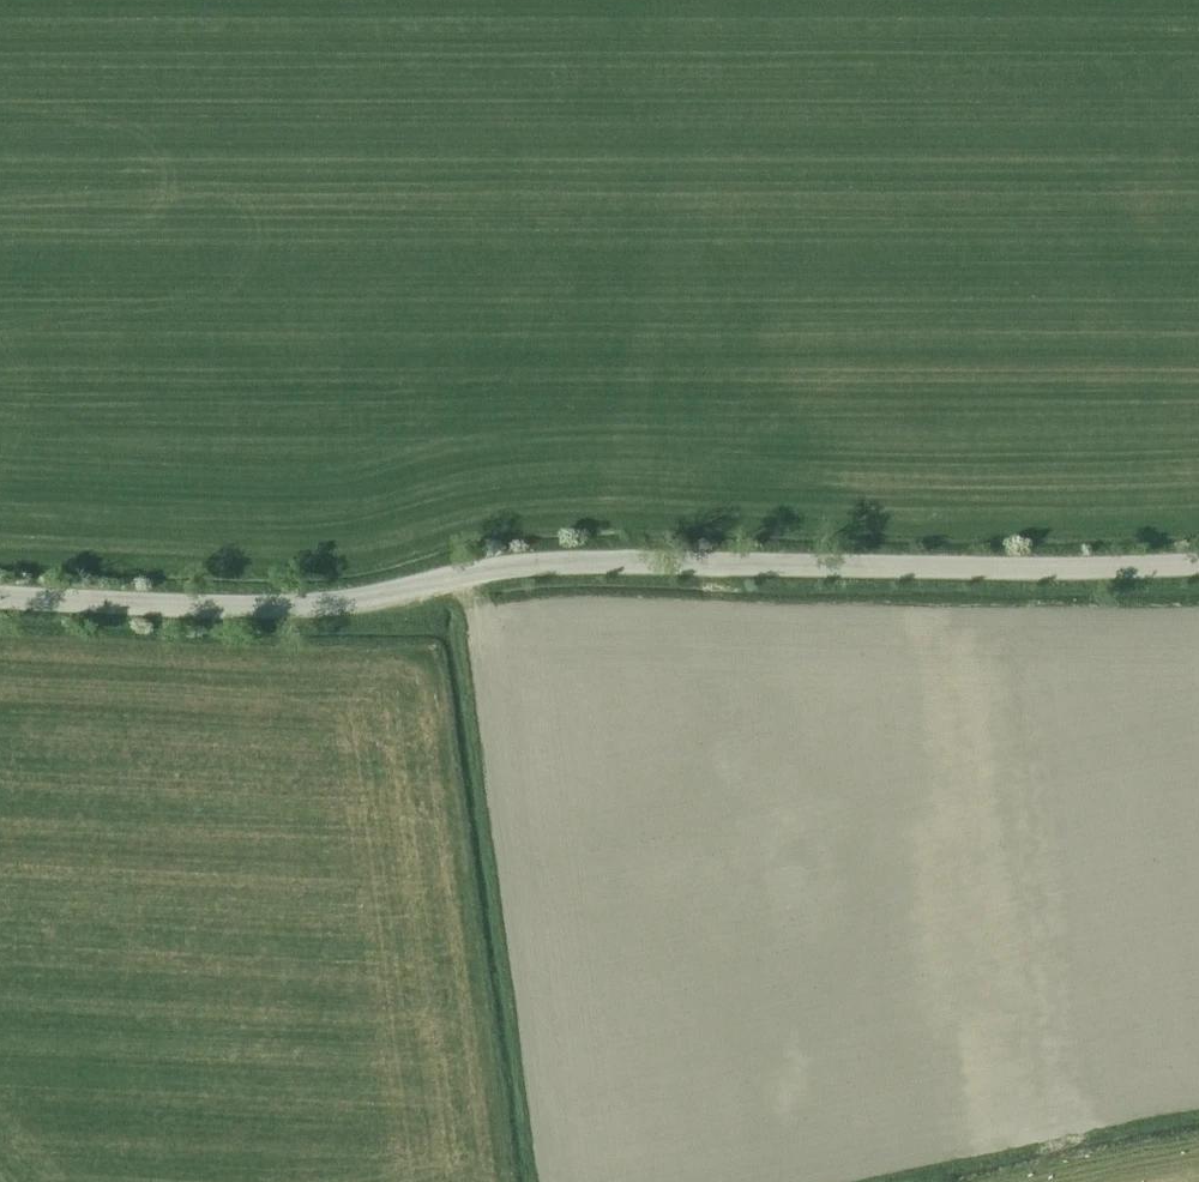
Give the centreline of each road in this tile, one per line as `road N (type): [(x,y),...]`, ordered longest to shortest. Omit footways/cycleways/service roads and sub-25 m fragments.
road 1 (tertiary): [(0,593),(271,607),(542,561),(1198,563)]

